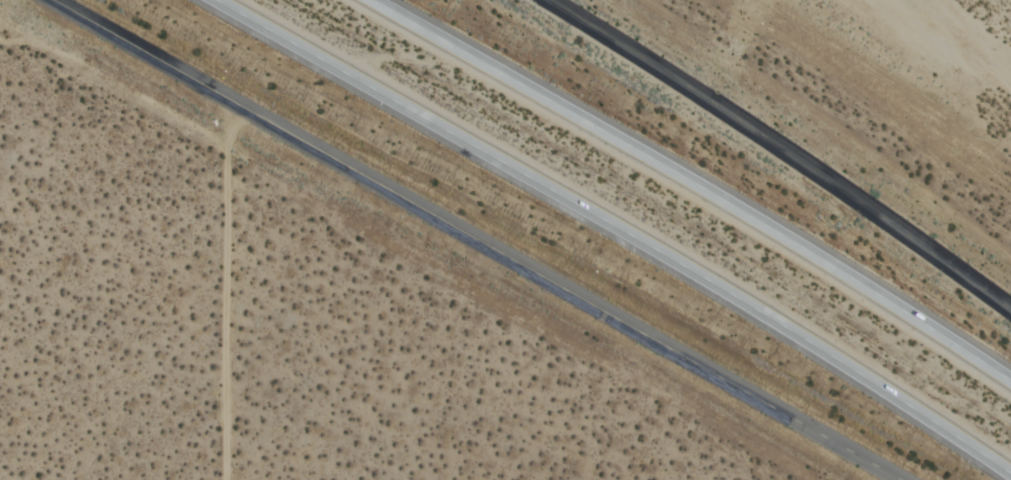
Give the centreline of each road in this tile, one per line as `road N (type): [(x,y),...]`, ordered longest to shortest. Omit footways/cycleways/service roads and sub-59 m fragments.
road 1 (residential): [(901,479),(53,0)]
road 2 (motorway): [(215,0),(735,297),(1010,475)]
road 3 (motorway): [(1010,384),(771,229),(371,0)]
road 4 (residential): [(549,0),(847,192),(1010,312)]
road 5 (residential): [(221,479),(223,223)]

